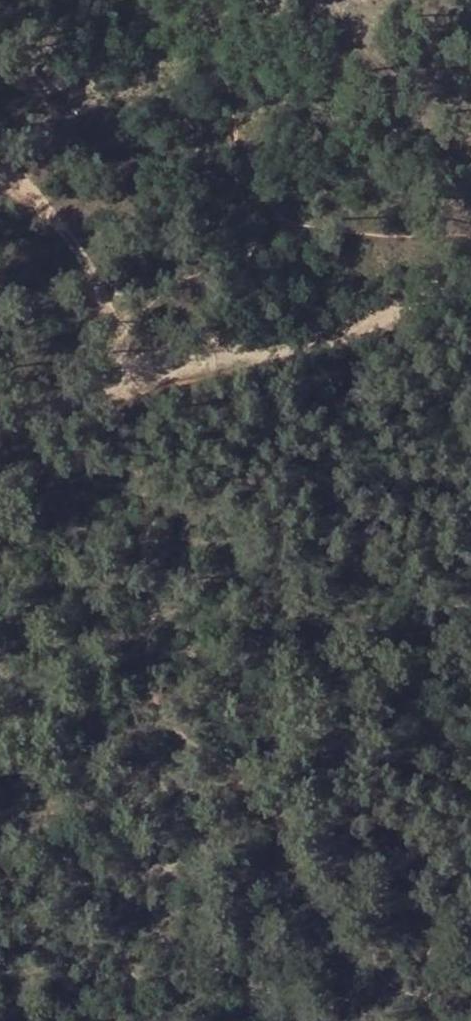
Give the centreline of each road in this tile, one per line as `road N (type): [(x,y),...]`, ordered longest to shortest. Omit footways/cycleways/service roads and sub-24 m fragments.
road 1 (track): [(470,270),(372,315),(152,383),(0,420)]

